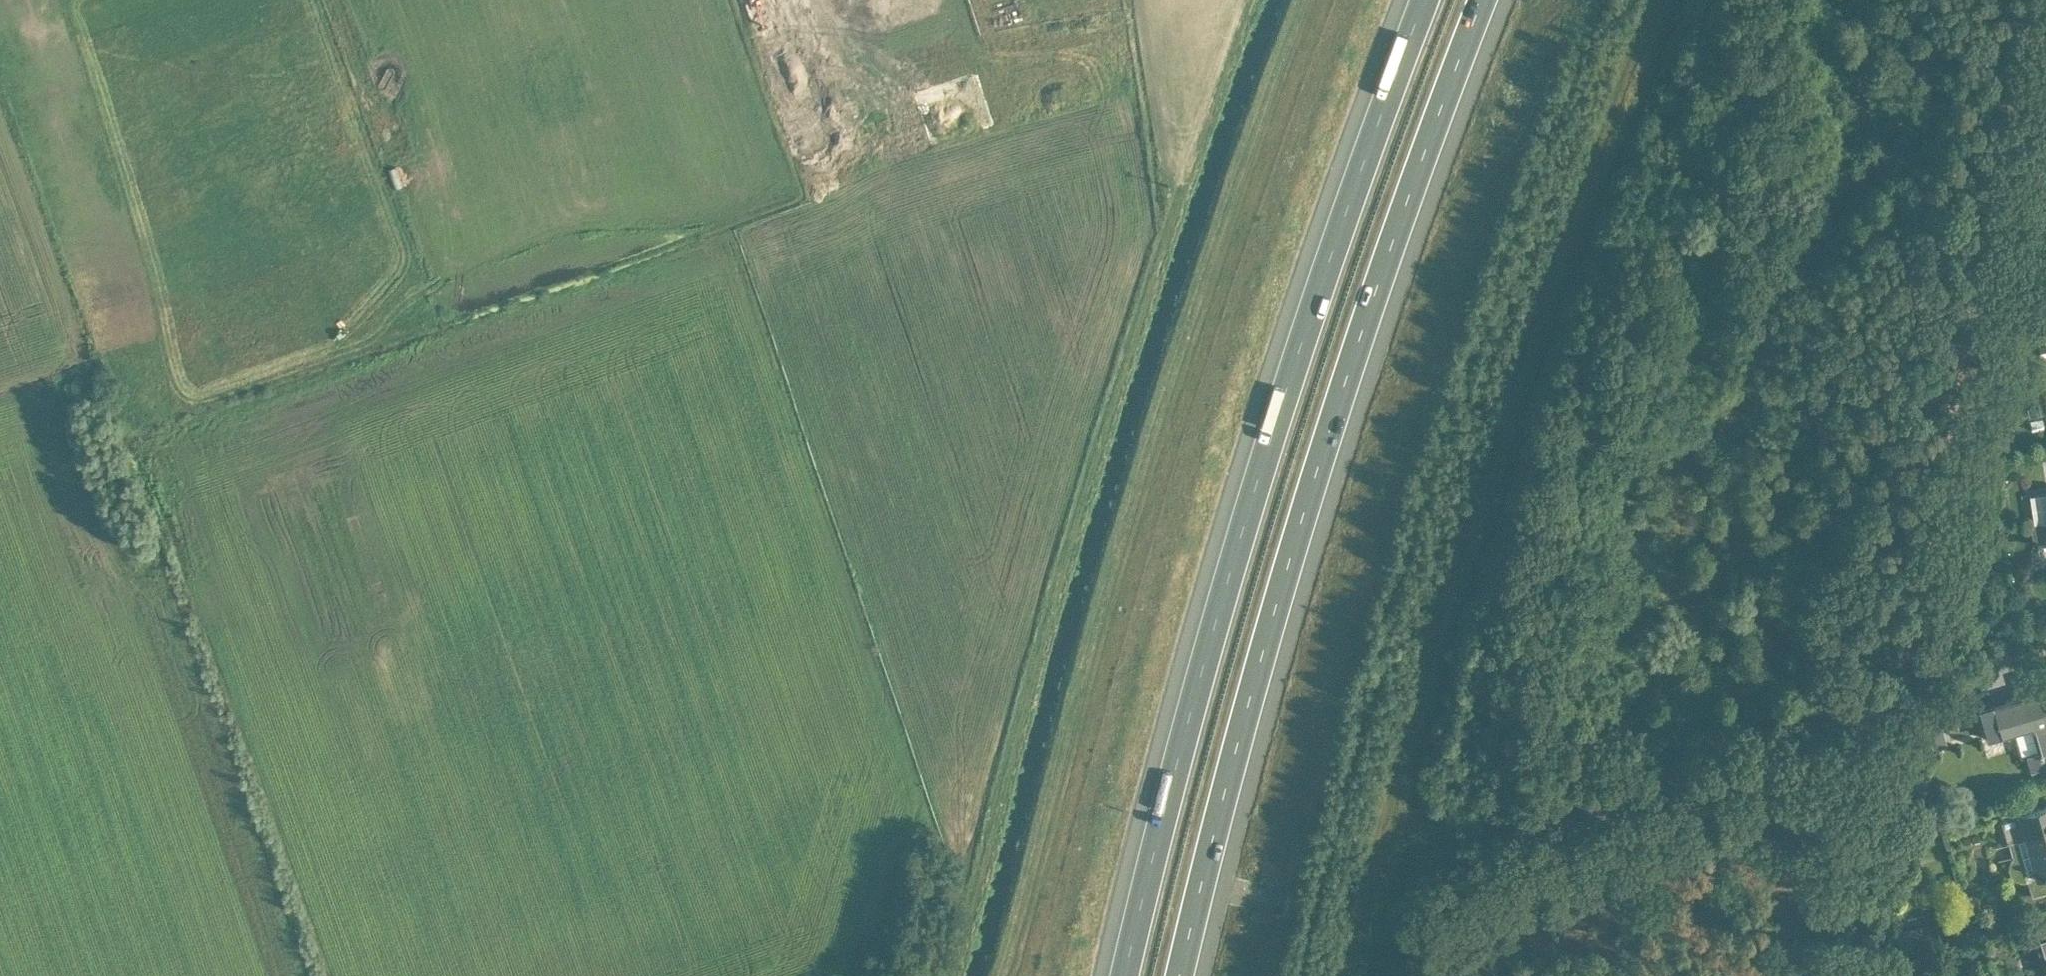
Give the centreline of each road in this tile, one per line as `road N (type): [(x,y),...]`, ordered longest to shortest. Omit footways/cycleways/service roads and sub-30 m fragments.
road 1 (motorway): [(1179,975),(1300,530),(1485,0)]
road 2 (motorway): [(1424,0),(1261,471),(1119,975)]
road 3 (track): [(2036,0),(1905,677)]
road 4 (track): [(1429,853),(1723,741),(1895,692)]
road 5 (residential): [(1837,975),(1905,677),(1936,678),(2045,650)]

